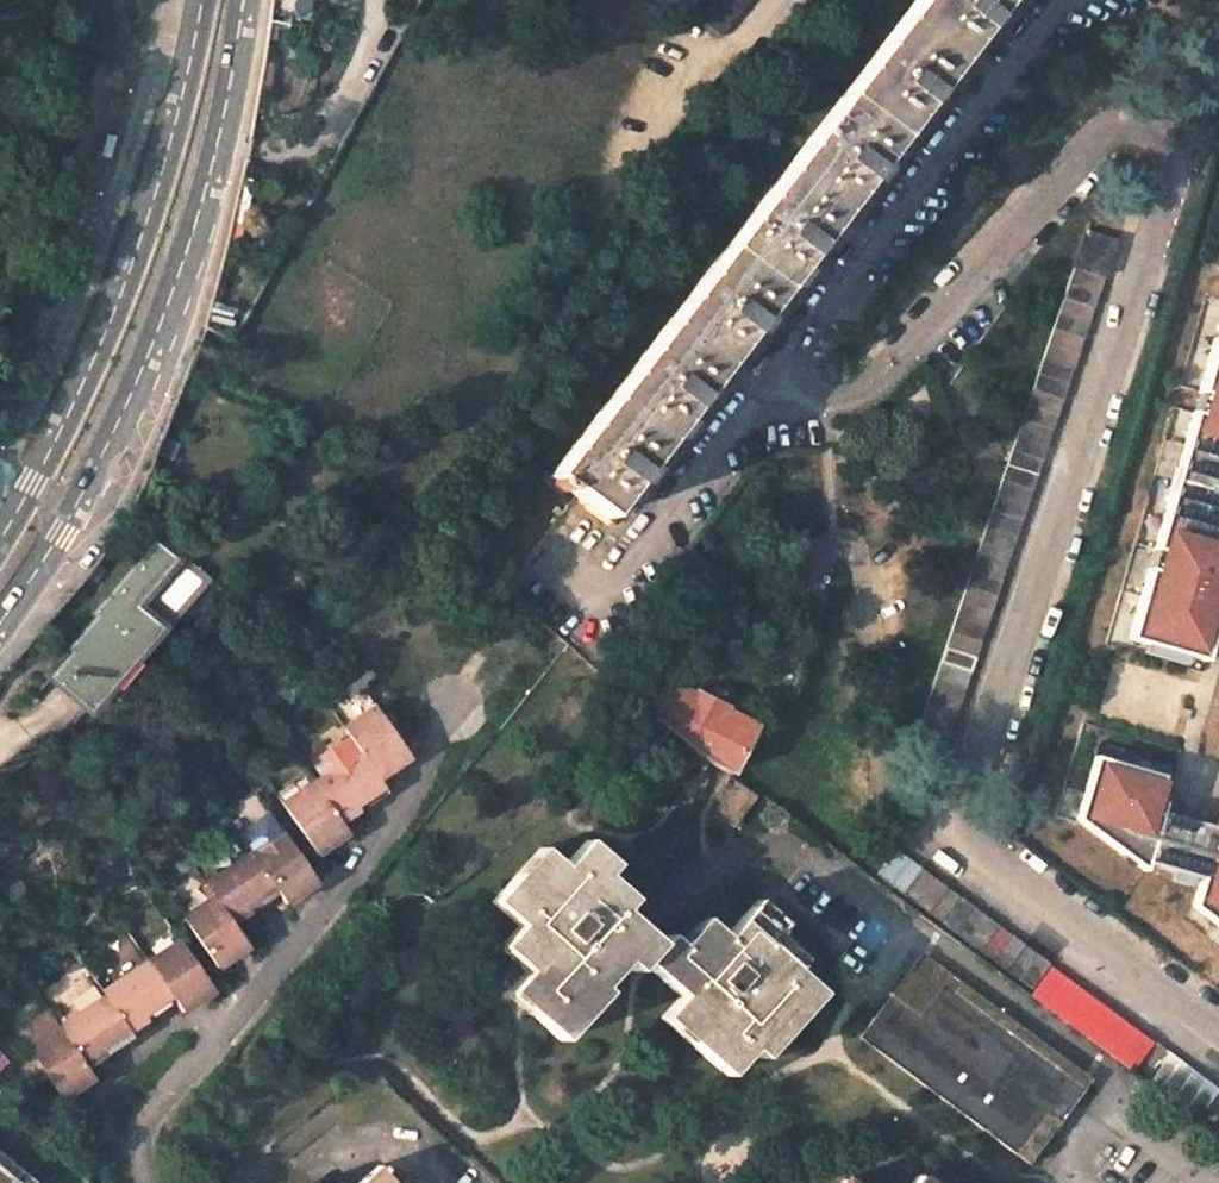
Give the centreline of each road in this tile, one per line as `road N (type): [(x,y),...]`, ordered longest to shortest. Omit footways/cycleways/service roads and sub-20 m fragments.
road 1 (trunk): [(0,936),(172,528),(512,0)]
road 2 (trunk): [(436,0),(106,511),(0,750)]
road 3 (residential): [(472,703),(337,898),(153,1121),(141,1161),(147,1182)]
road 4 (primary): [(203,0),(165,161),(103,353),(0,538)]

